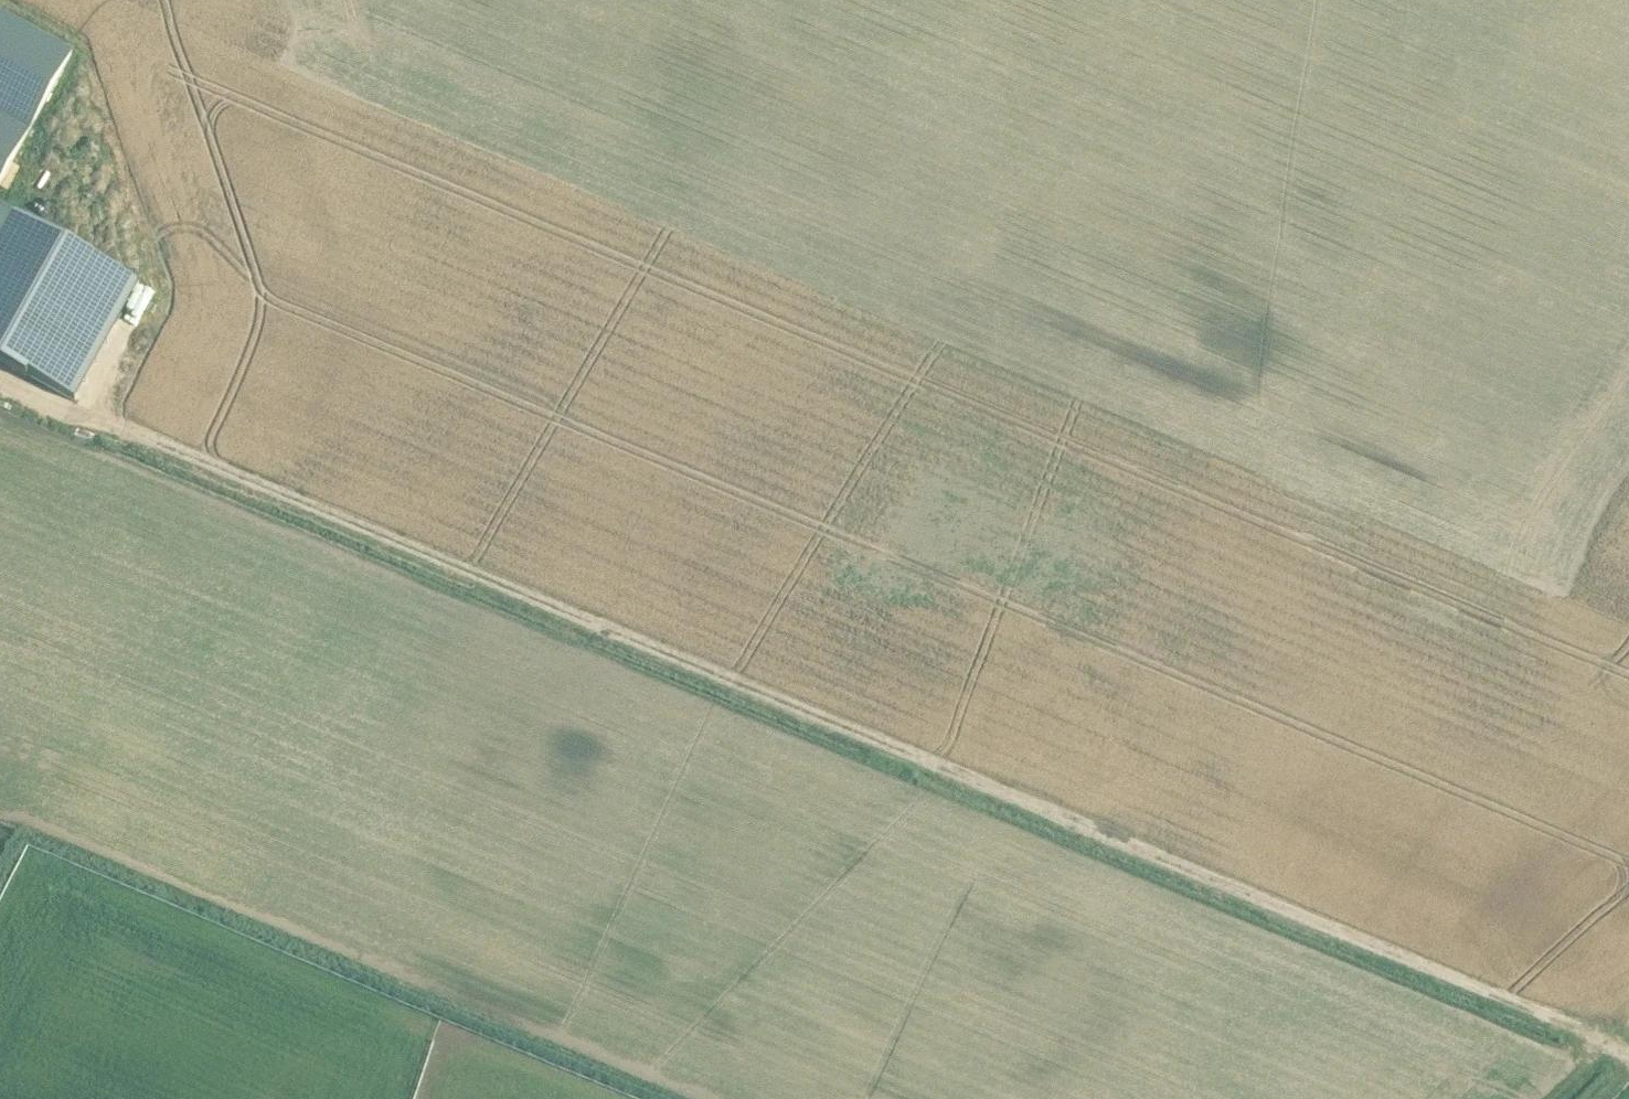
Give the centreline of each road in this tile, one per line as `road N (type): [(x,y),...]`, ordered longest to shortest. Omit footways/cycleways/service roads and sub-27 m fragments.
road 1 (track): [(0,376),(1607,1037),(1628,1060)]

